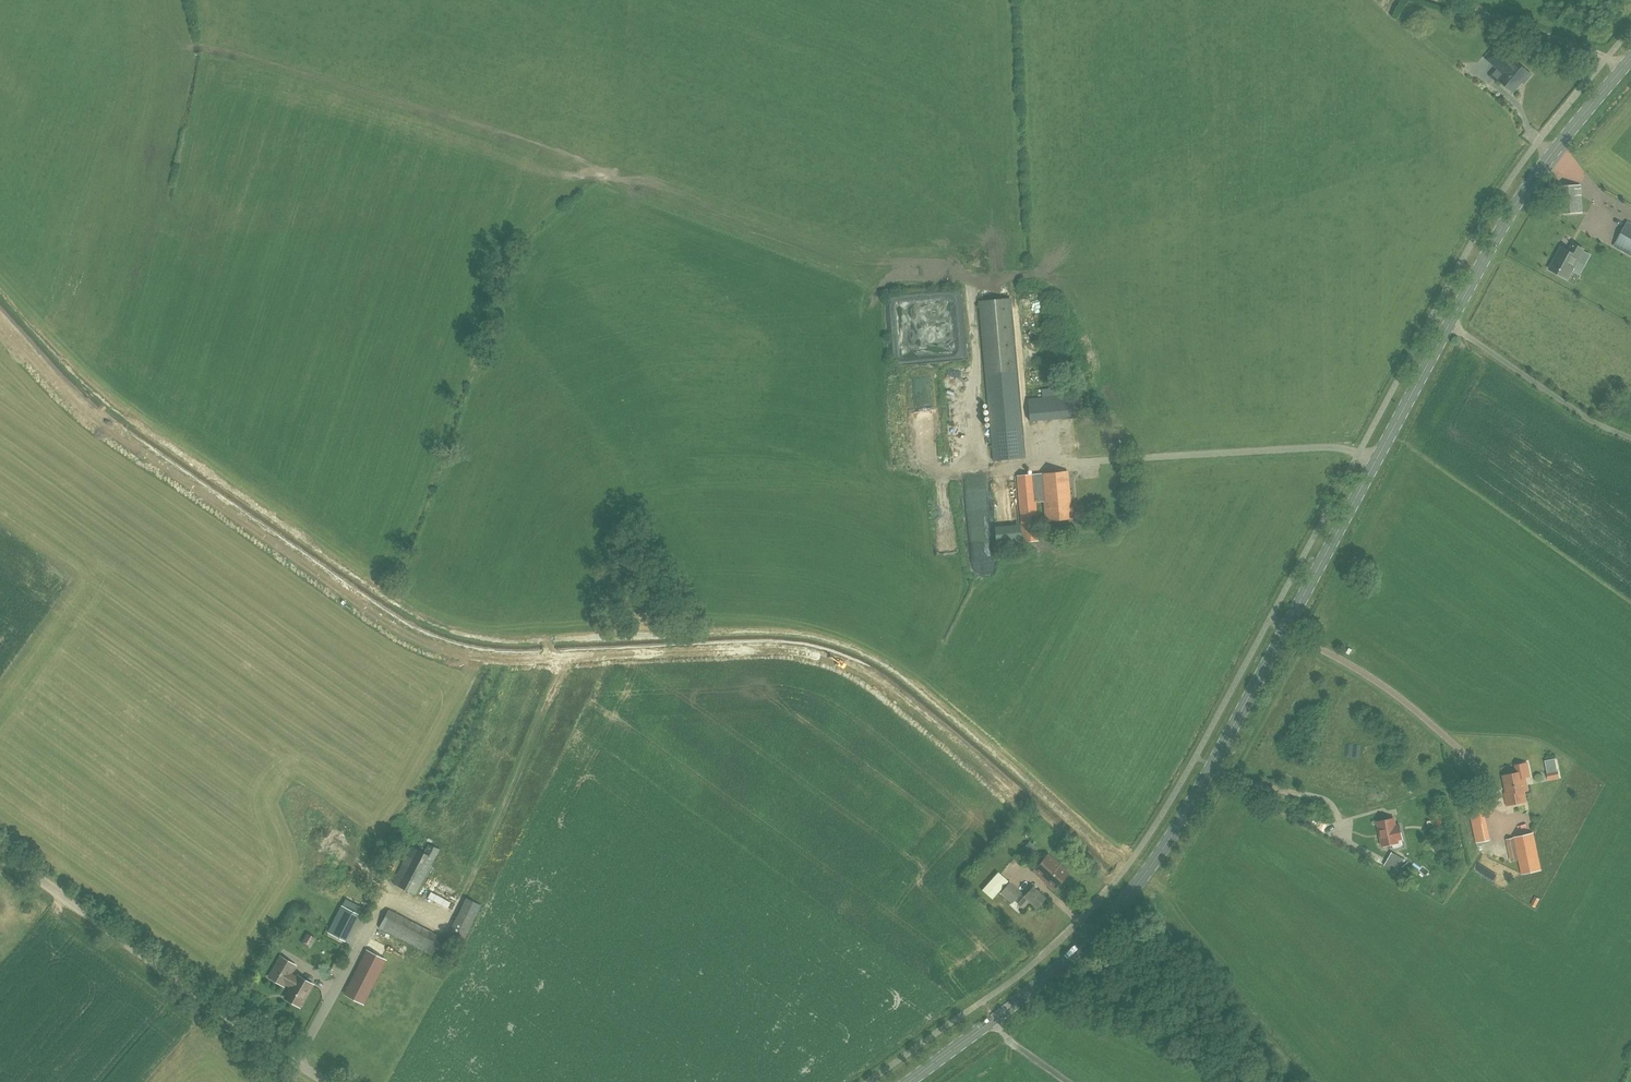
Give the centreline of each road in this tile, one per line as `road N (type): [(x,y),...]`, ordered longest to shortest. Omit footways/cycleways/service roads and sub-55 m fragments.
road 1 (secondary): [(912,1081),(1061,967),(1170,840),(1528,183),(1630,59)]
road 2 (unclassified): [(330,1081),(0,851)]
road 3 (track): [(1286,629),(1409,703),(1465,753),(1492,796),(1499,828)]
road 4 (track): [(1449,326),(1578,415),(1630,436)]

